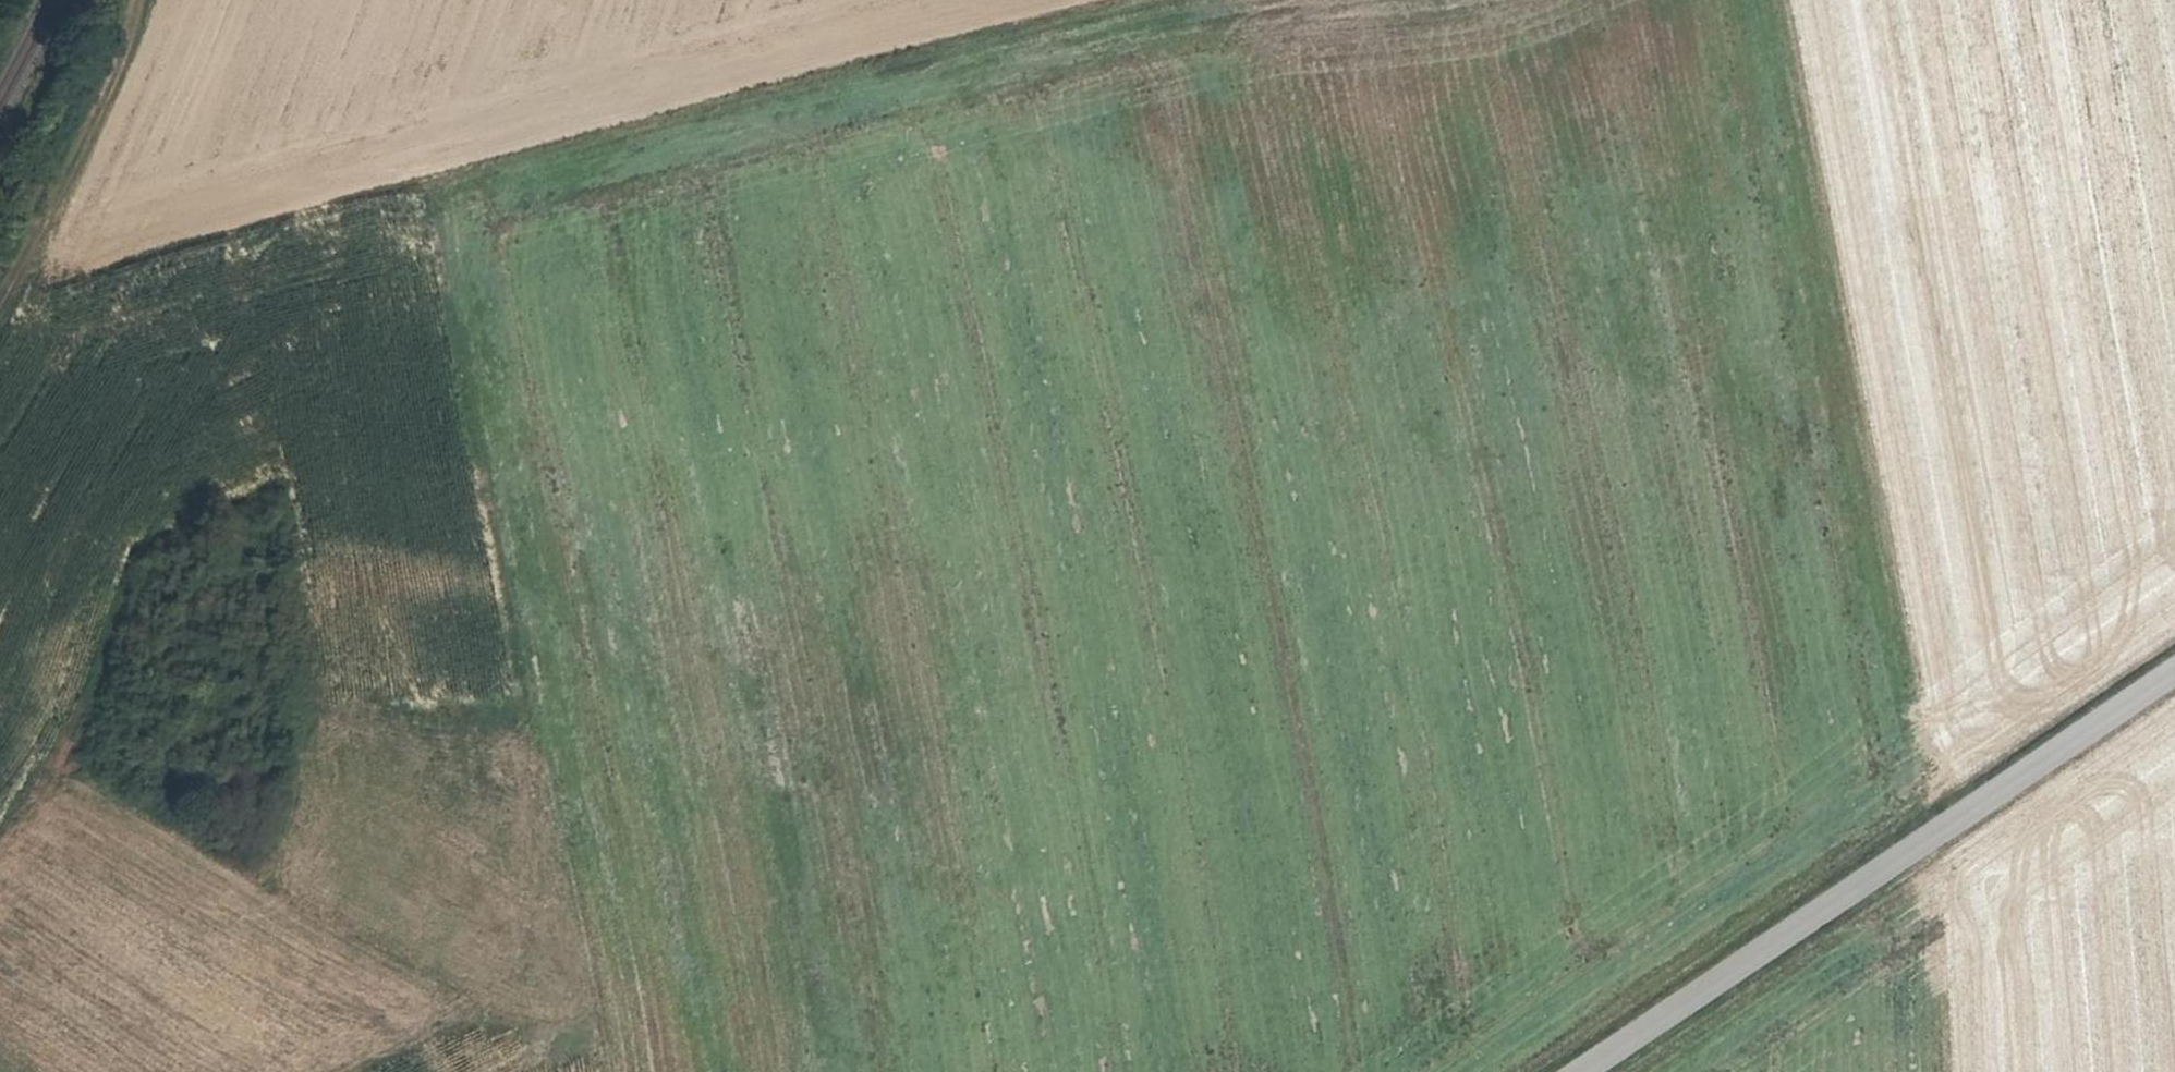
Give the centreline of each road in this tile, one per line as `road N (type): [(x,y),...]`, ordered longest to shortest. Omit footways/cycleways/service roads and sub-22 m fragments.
road 1 (unclassified): [(1582,1071),(2174,670)]
road 2 (track): [(109,0),(0,276)]

